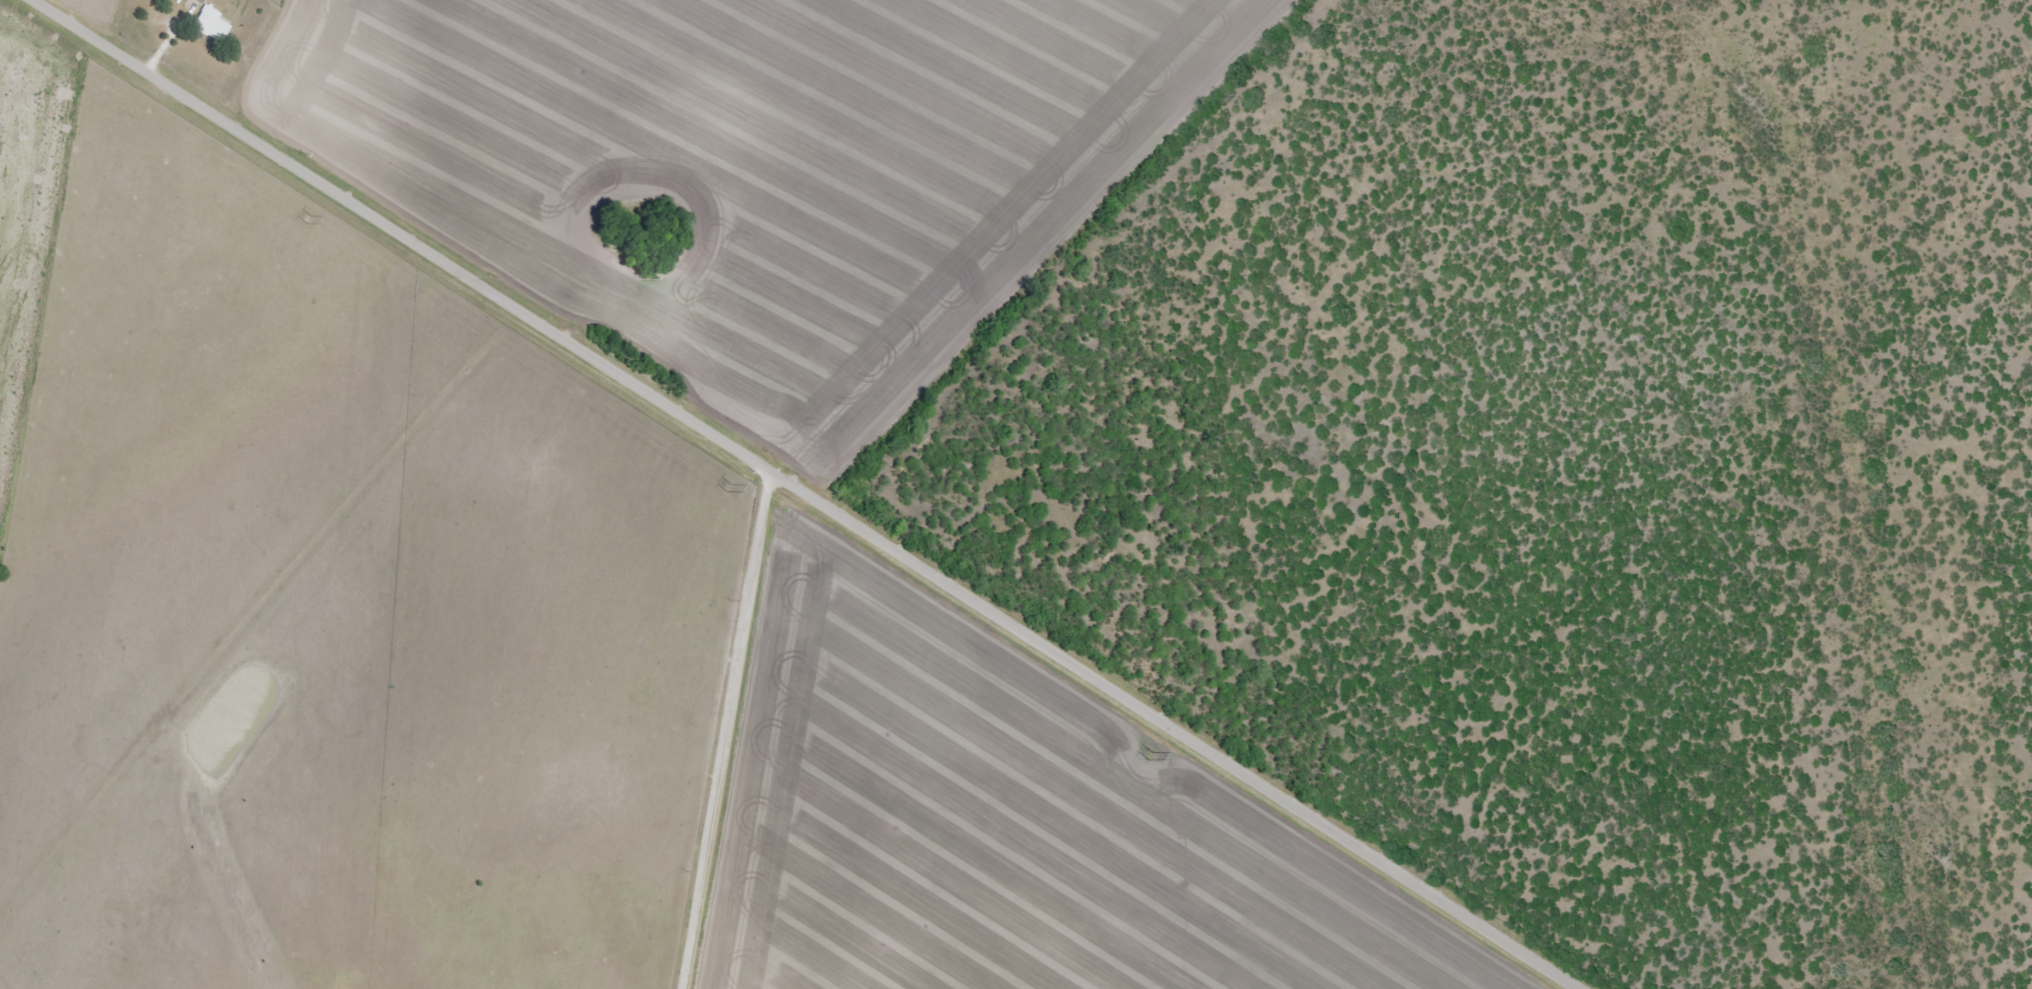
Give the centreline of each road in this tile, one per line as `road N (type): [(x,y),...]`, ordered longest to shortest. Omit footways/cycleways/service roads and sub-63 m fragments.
road 1 (residential): [(1594,988),(857,522),(765,498)]
road 2 (residential): [(765,498),(760,459),(355,188),(48,0)]

